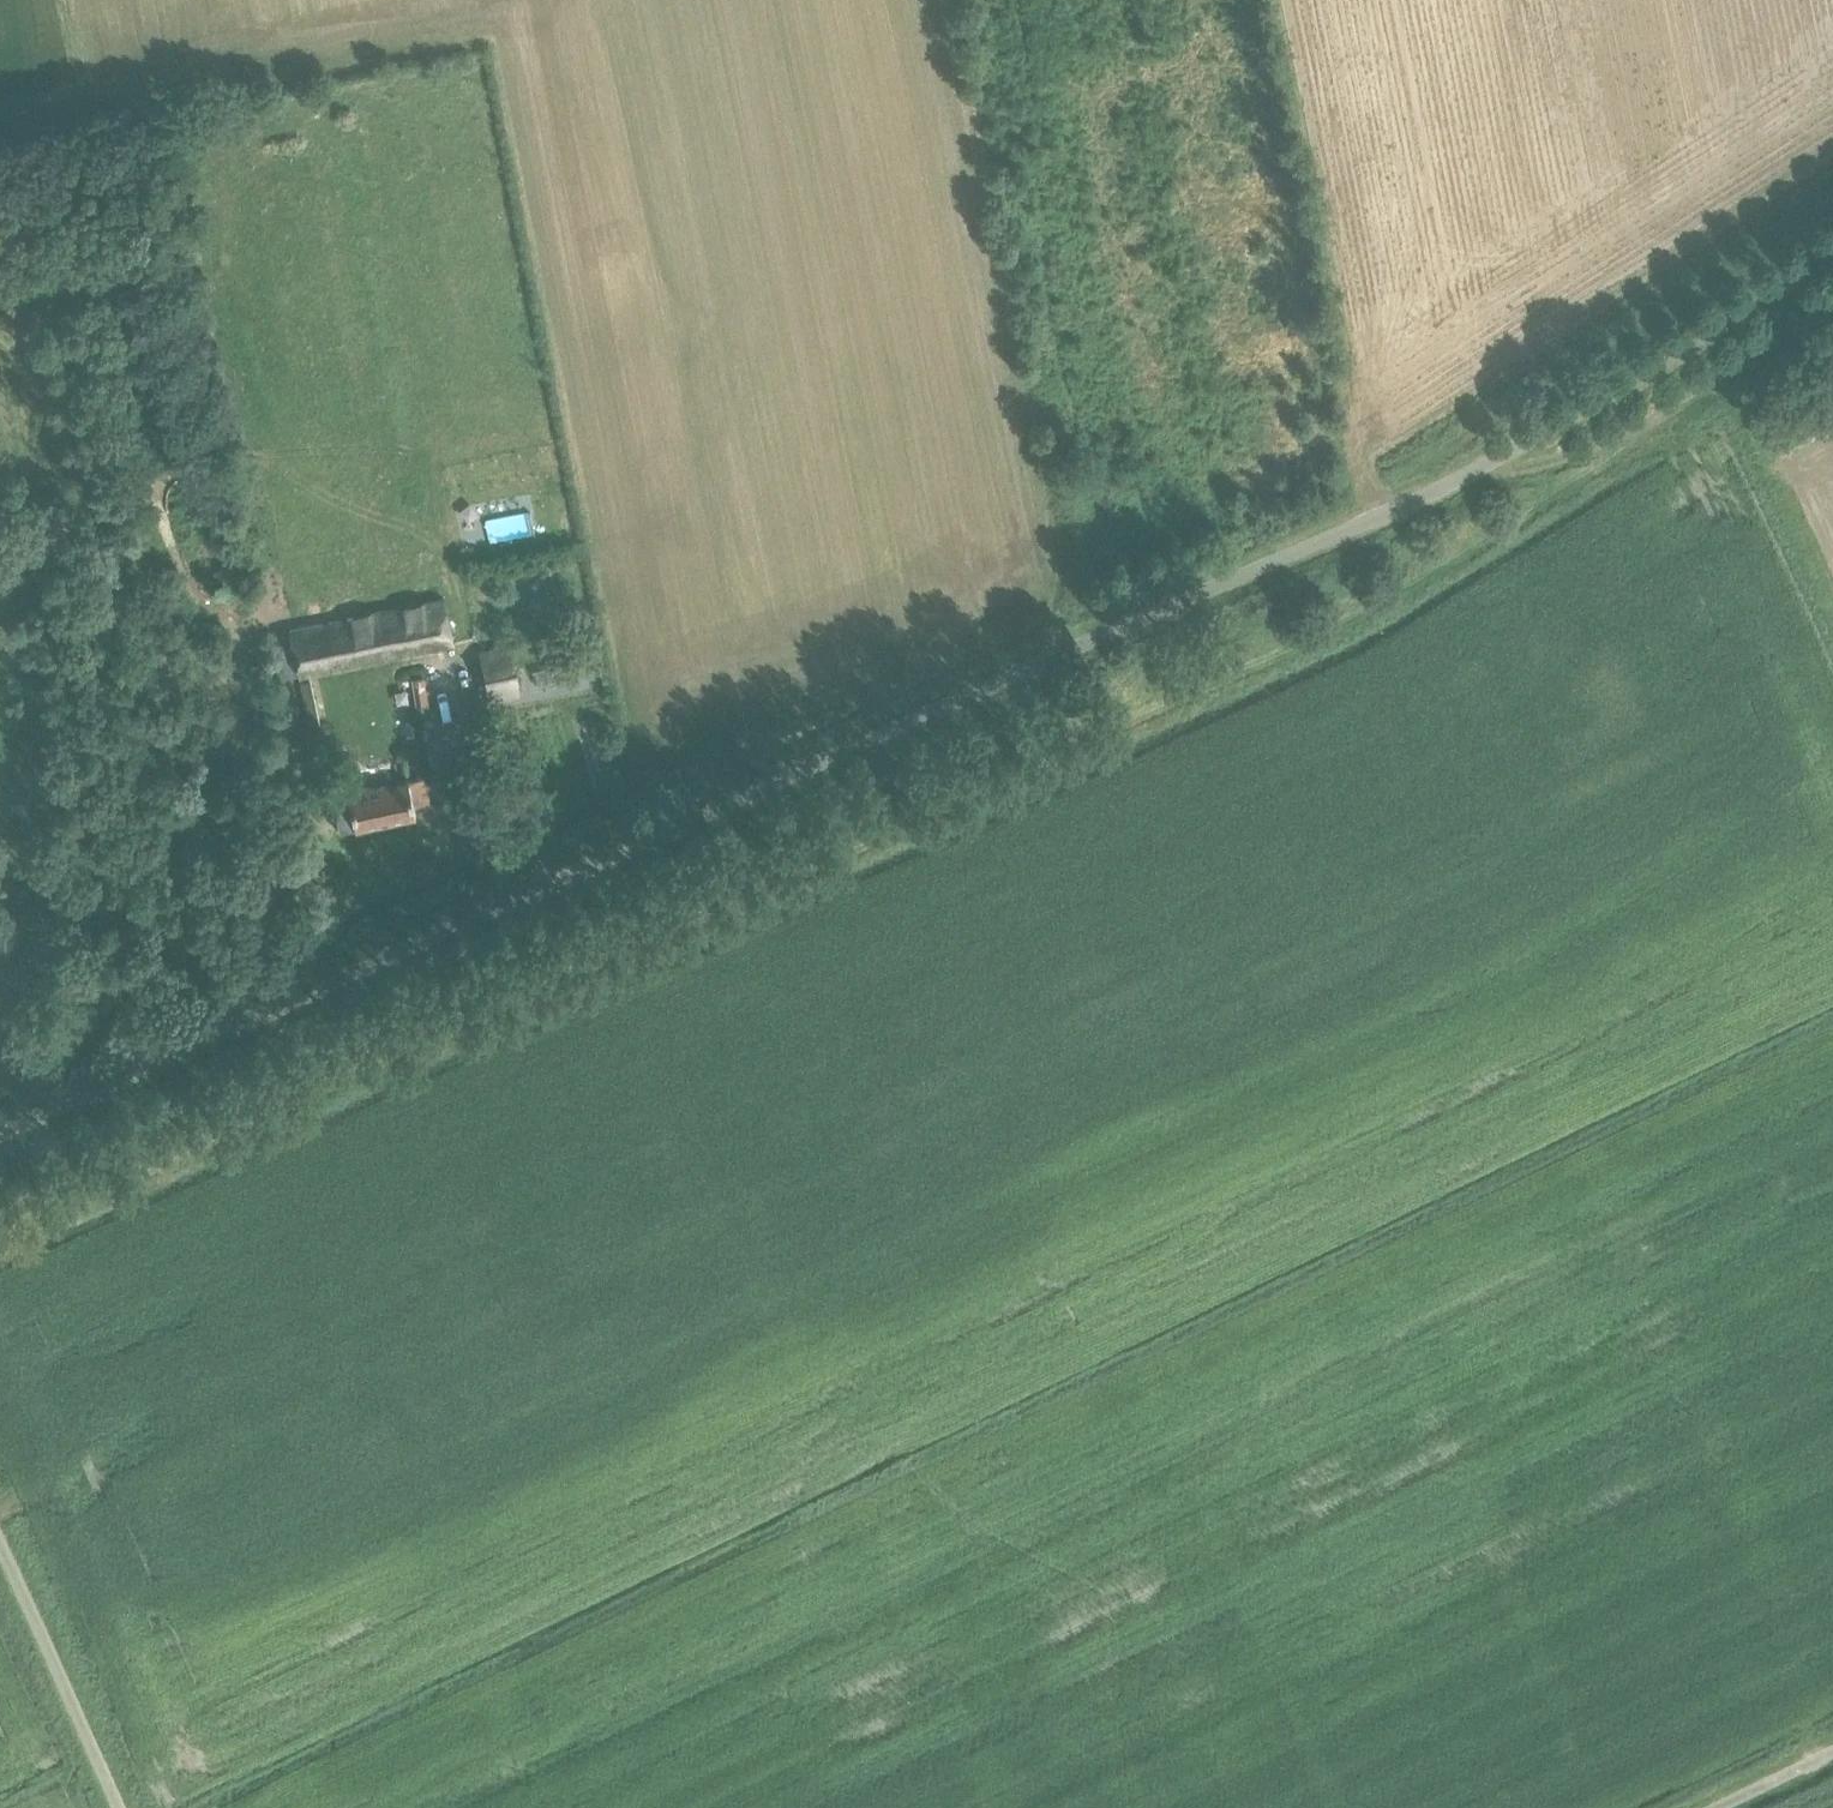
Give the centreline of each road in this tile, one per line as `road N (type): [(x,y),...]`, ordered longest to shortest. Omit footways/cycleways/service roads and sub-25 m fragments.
road 1 (unclassified): [(0,1126),(1445,480),(1832,236)]
road 2 (unclassified): [(118,1807),(0,1544)]
road 3 (track): [(1645,432),(1482,484),(1445,480)]
road 4 (unclassified): [(1721,1807),(1832,1755)]

